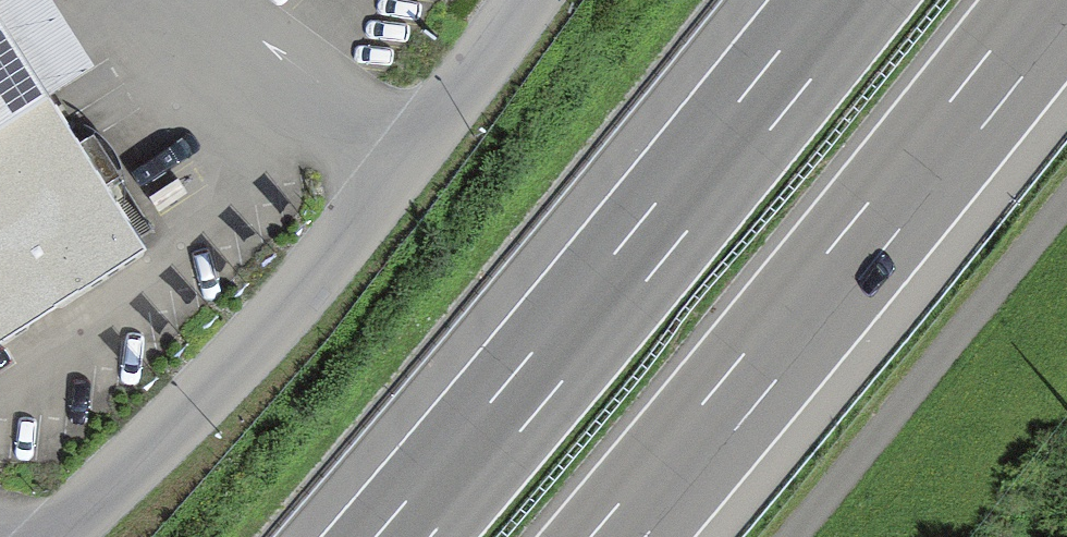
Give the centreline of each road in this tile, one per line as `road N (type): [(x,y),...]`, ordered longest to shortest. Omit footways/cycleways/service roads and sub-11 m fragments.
road 1 (residential): [(520,0),(410,157),(217,381),(63,536)]
road 2 (motorway): [(846,0),(400,536)]
road 3 (motorway): [(619,536),(1059,0)]

